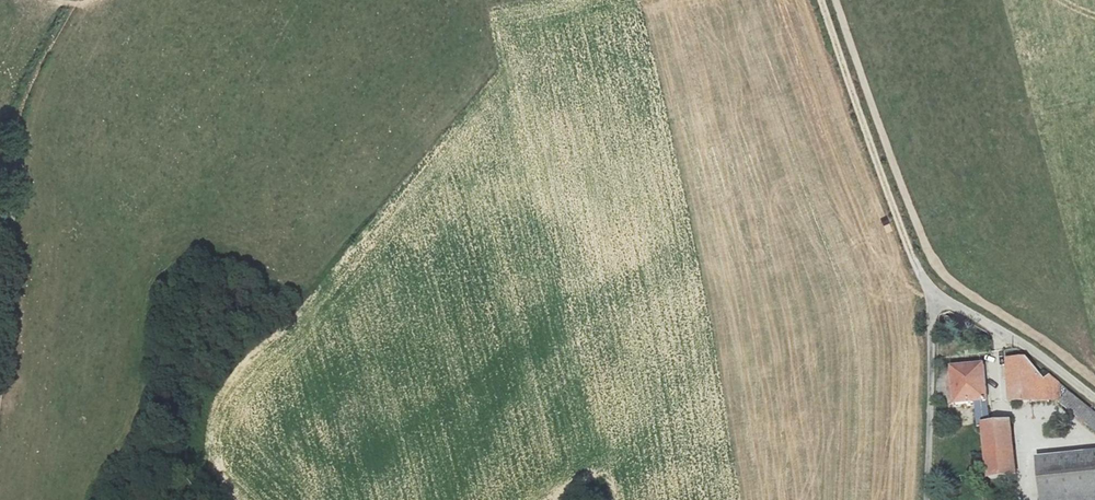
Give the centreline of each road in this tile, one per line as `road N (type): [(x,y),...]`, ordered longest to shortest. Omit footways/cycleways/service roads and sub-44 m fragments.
road 1 (track): [(836,0),(936,264),(1094,380)]
road 2 (track): [(81,0),(20,114),(11,345),(0,393)]
road 3 (track): [(821,0),(908,249),(929,282)]
road 4 (residential): [(929,282),(931,499)]
road 5 (unclassified): [(1094,399),(929,282)]

